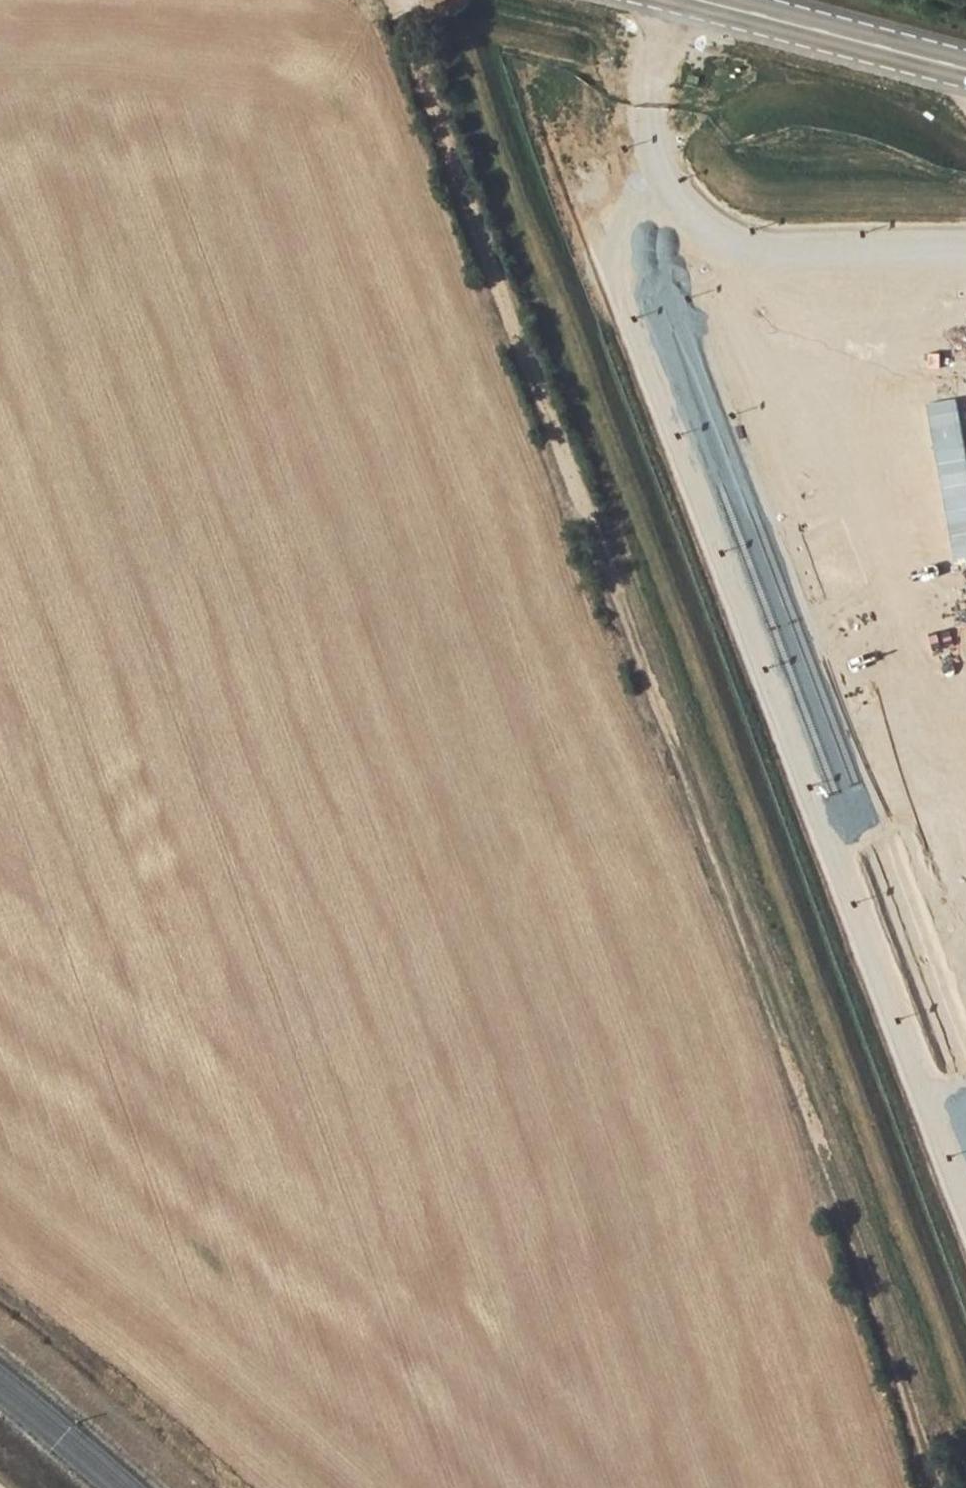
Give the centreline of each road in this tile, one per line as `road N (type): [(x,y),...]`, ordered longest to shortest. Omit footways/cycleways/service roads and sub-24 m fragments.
road 1 (track): [(386,0),(938,1487)]
road 2 (primary): [(965,73),(688,0)]

